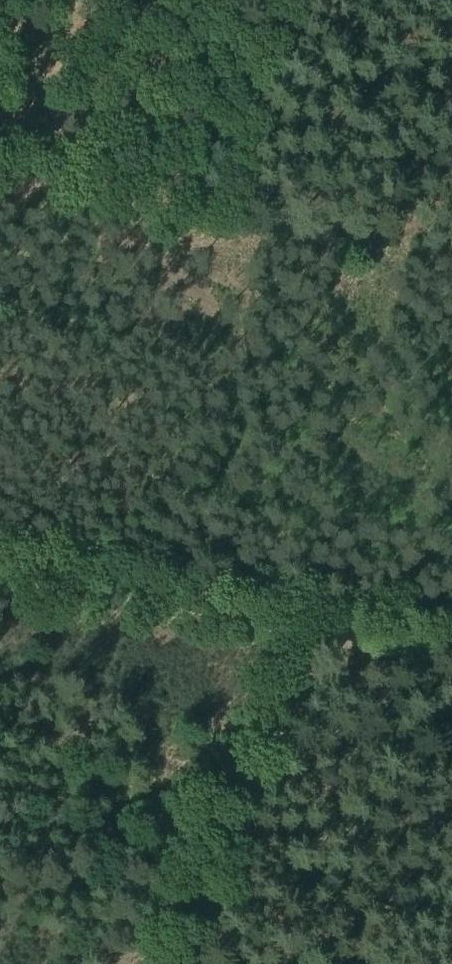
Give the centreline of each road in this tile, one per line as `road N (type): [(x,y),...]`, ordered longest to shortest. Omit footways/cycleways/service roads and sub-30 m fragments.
road 1 (track): [(0,576),(309,634),(451,647)]
road 2 (track): [(309,634),(304,672),(193,963)]

